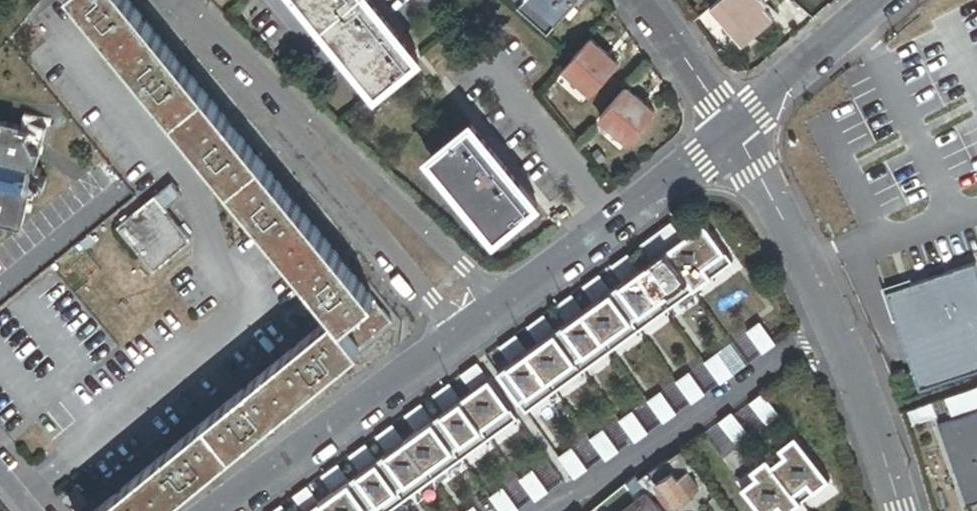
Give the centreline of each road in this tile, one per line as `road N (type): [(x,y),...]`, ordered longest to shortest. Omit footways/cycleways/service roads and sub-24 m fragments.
road 1 (residential): [(733,125),(843,345),(897,510)]
road 2 (residential): [(503,296),(215,34)]
road 3 (residential): [(215,34),(451,335)]
road 4 (residential): [(216,510),(451,335)]
road 5 (residential): [(503,296),(733,125)]
road 6 (residential): [(733,125),(883,0)]
road 7 (residential): [(641,0),(733,125)]

